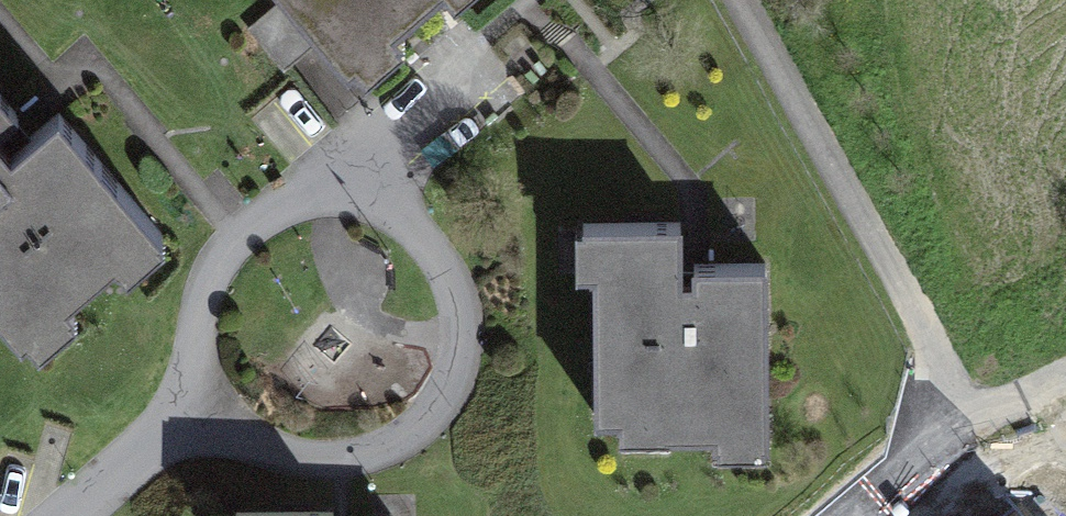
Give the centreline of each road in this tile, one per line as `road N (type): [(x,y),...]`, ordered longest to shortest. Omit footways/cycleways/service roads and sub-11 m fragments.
road 1 (residential): [(177,425),(266,449),(374,455),(446,405),(464,337),(444,266),(402,215),(315,194),(246,225),(202,300)]
road 2 (track): [(719,0),(963,417),(1065,373)]
road 3 (residential): [(847,515),(963,417)]
road 4 (residential): [(62,515),(177,425)]
road 5 (residential): [(202,300),(177,425)]

